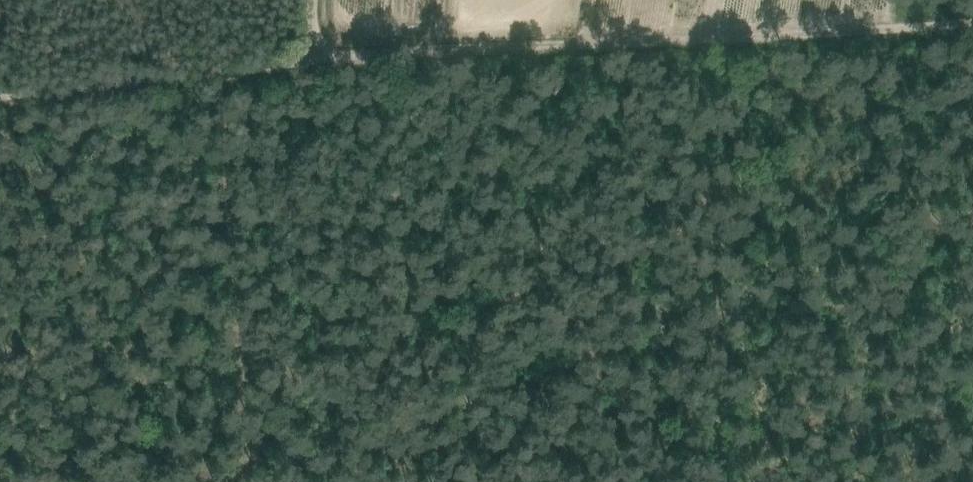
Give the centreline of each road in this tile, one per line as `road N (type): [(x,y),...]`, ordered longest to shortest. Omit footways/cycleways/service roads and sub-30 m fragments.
road 1 (track): [(0,91),(972,13)]

